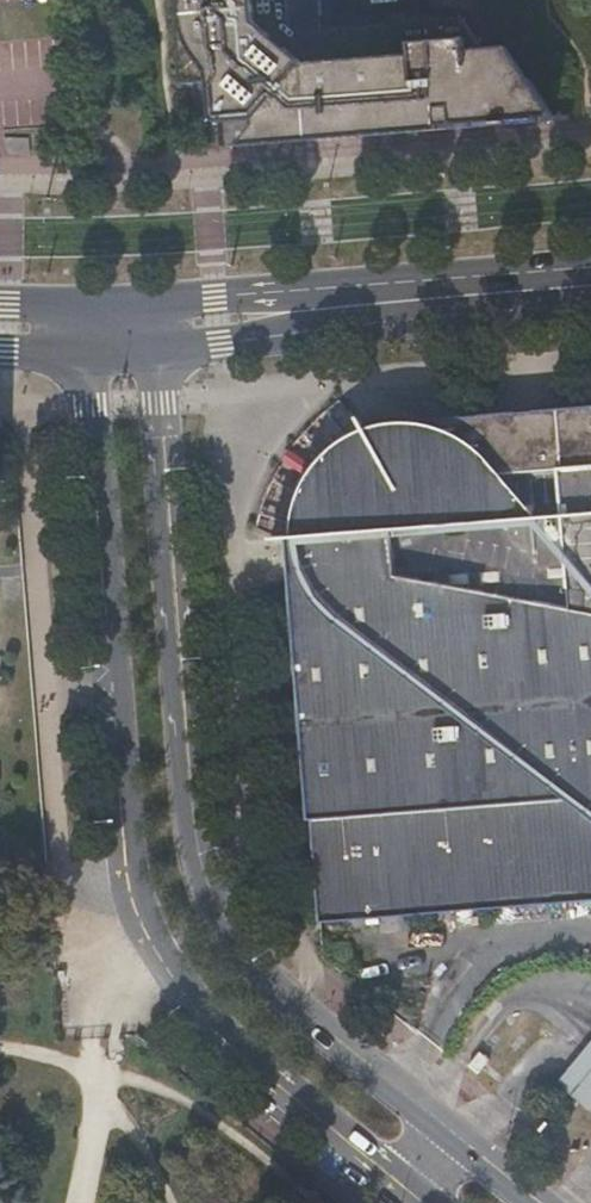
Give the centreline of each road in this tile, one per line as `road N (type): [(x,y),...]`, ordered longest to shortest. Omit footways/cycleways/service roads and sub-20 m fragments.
road 1 (secondary): [(528,1202),(290,1010),(212,900),(186,840),(160,355)]
road 2 (secondary): [(86,358),(117,870),(171,964),(226,1035),(423,1202)]
road 3 (secondary): [(590,269),(156,305)]
road 4 (secondary): [(160,355),(371,323),(590,301)]

